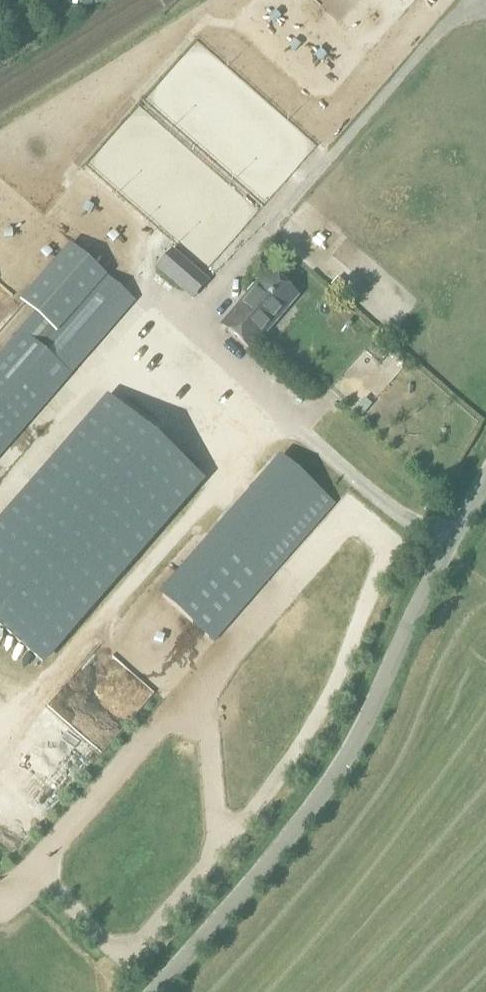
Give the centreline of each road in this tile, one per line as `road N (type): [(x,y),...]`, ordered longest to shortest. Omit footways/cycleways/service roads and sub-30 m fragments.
road 1 (unclassified): [(165,991),(335,801),(485,484)]

